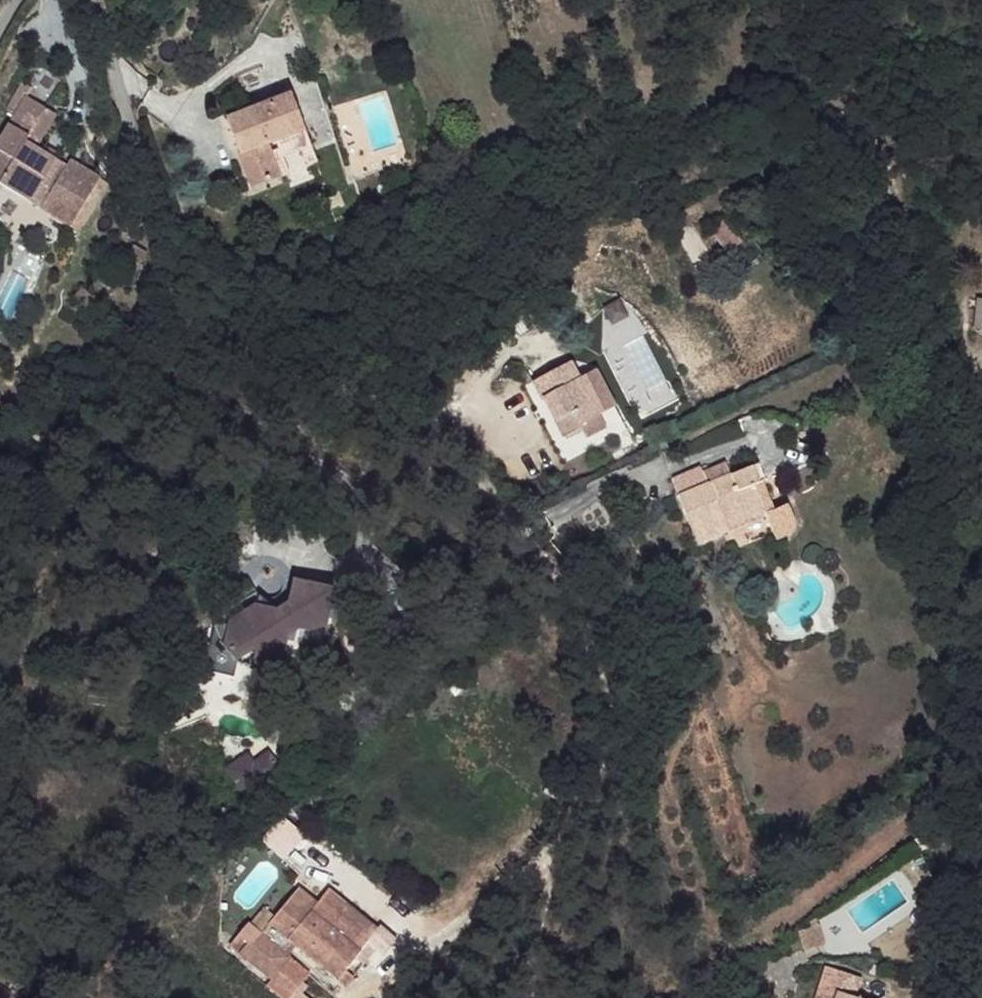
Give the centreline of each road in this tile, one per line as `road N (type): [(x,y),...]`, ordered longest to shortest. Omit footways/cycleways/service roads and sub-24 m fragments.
road 1 (track): [(540,997),(557,851),(594,785),(601,699),(578,622),(528,534),(413,603),(351,493),(200,275),(88,0)]
road 2 (track): [(929,320),(906,191),(843,0)]

